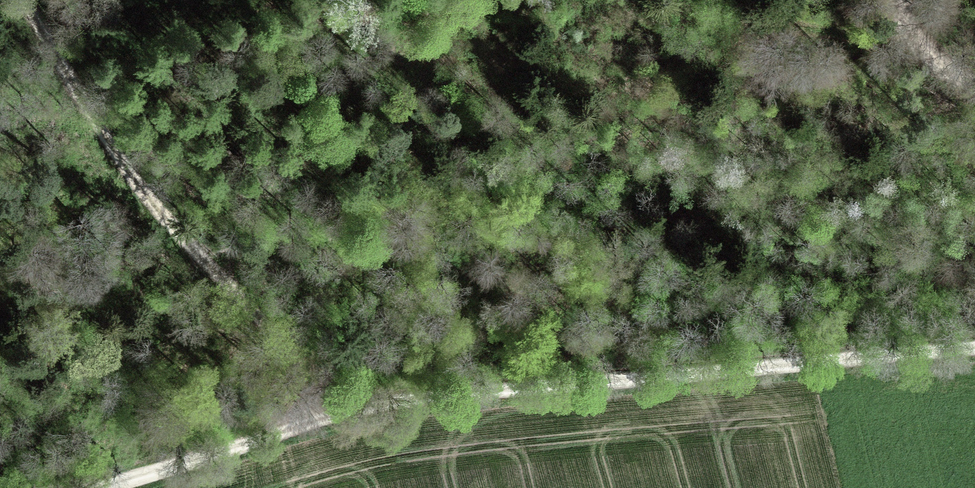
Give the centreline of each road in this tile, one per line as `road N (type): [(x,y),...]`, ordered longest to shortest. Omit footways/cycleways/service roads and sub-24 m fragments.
road 1 (track): [(96,487),(393,402),(974,346)]
road 2 (track): [(336,413),(157,205),(28,0)]

